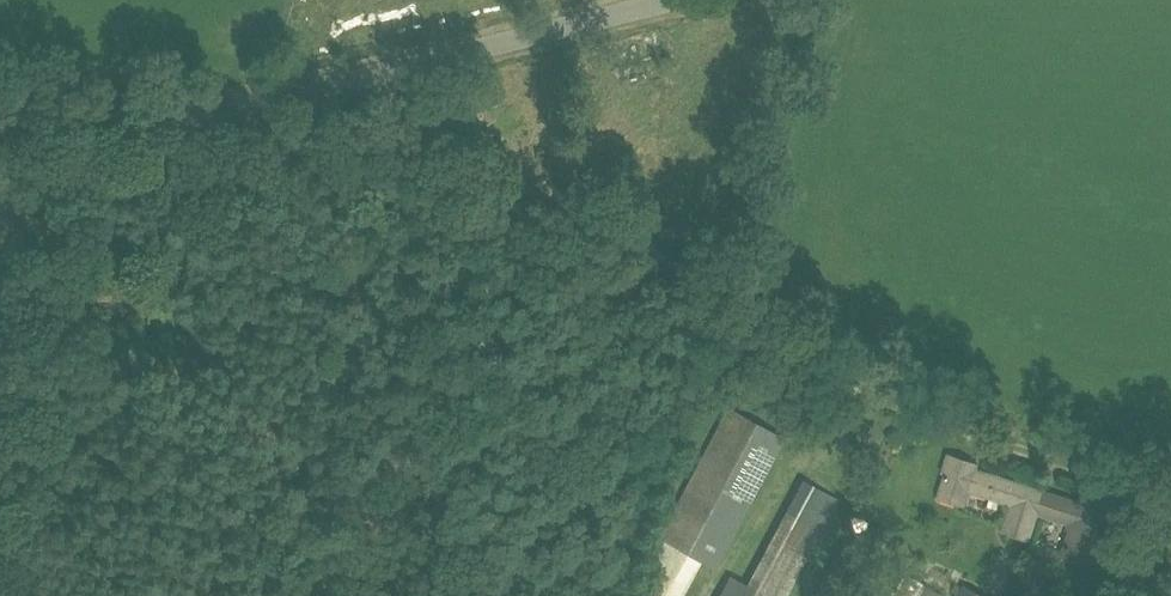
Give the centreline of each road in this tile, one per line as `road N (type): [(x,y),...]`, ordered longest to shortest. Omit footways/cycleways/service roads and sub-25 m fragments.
road 1 (track): [(1170,500),(870,393),(315,156),(171,113)]
road 2 (unclassified): [(0,114),(126,116),(256,100),(677,0)]

